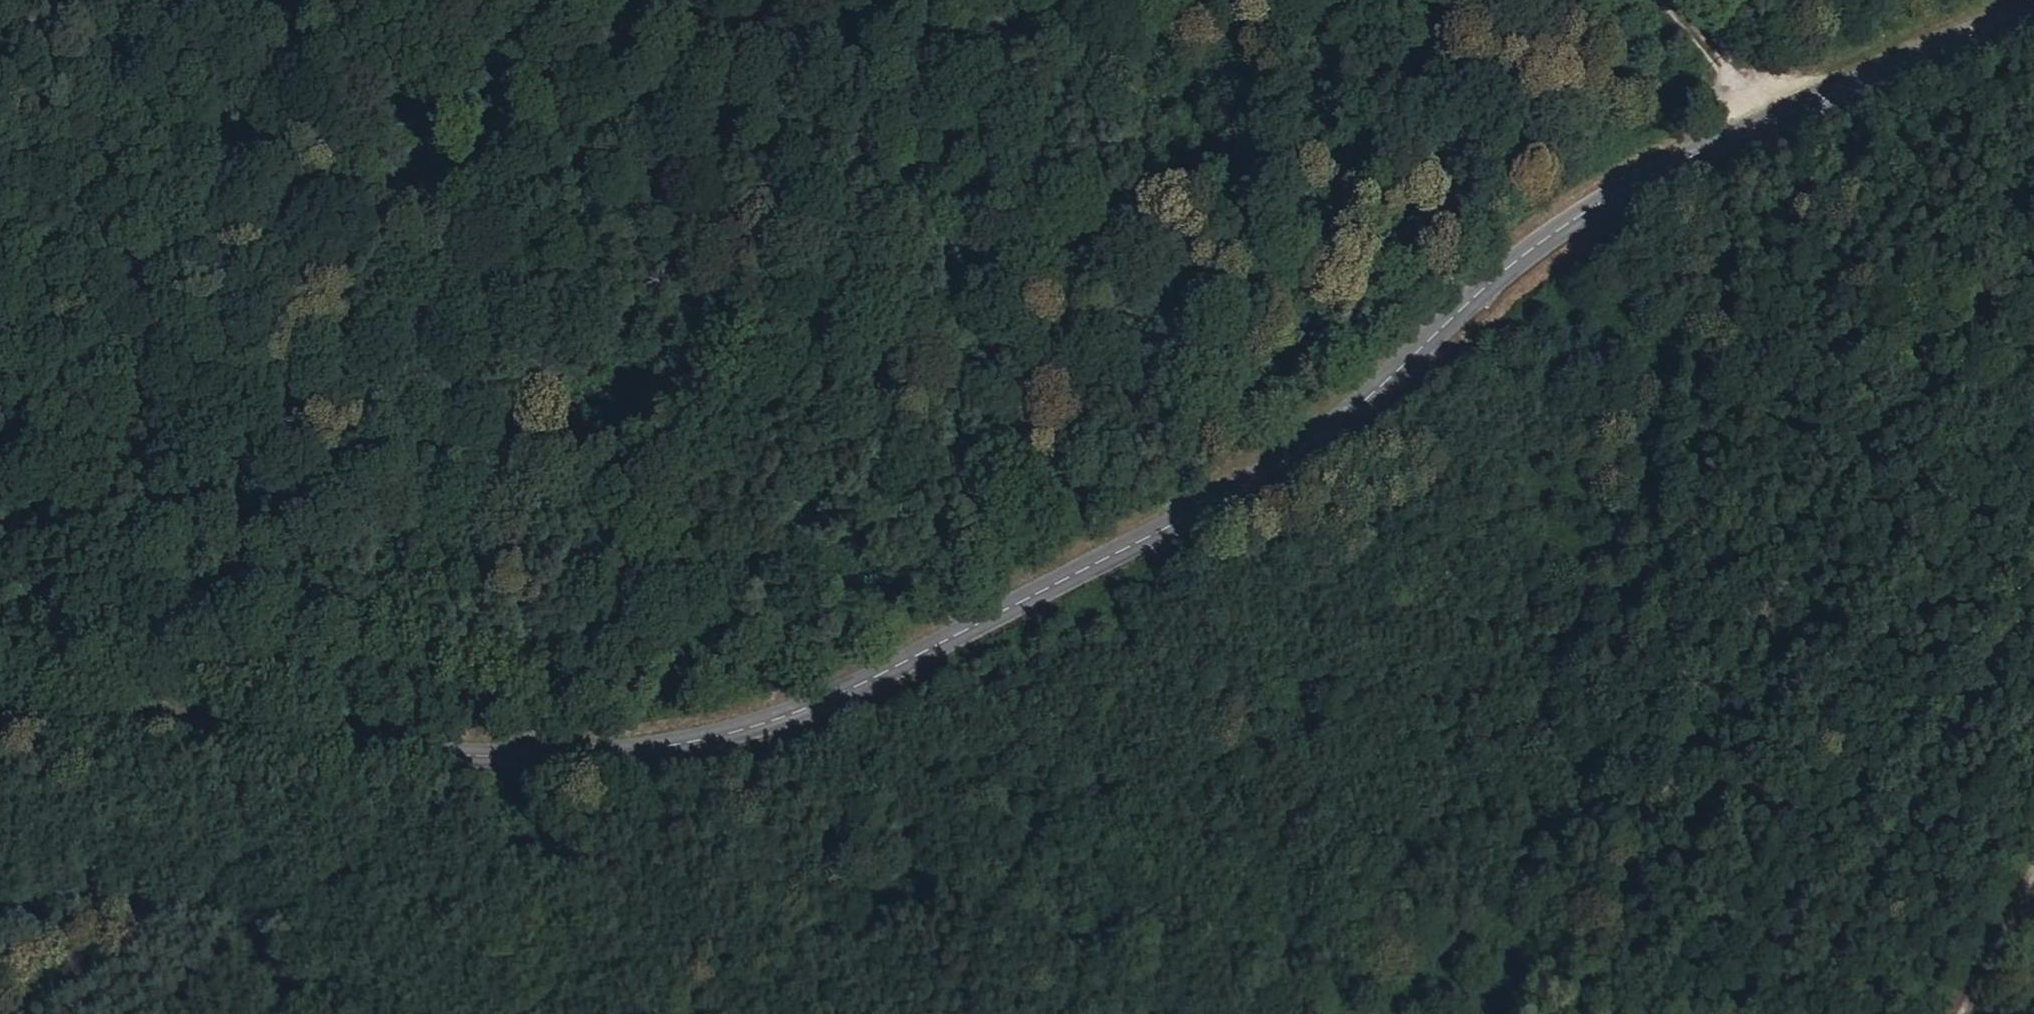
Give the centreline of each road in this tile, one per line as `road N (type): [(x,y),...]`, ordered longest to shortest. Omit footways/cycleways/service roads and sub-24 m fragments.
road 1 (tertiary): [(2033,7),(1793,107),(1565,222),(1277,466),(930,653),(752,722),(646,743),(523,750),(183,725),(0,723)]
road 2 (track): [(1793,107),(1723,64),(1657,0)]

